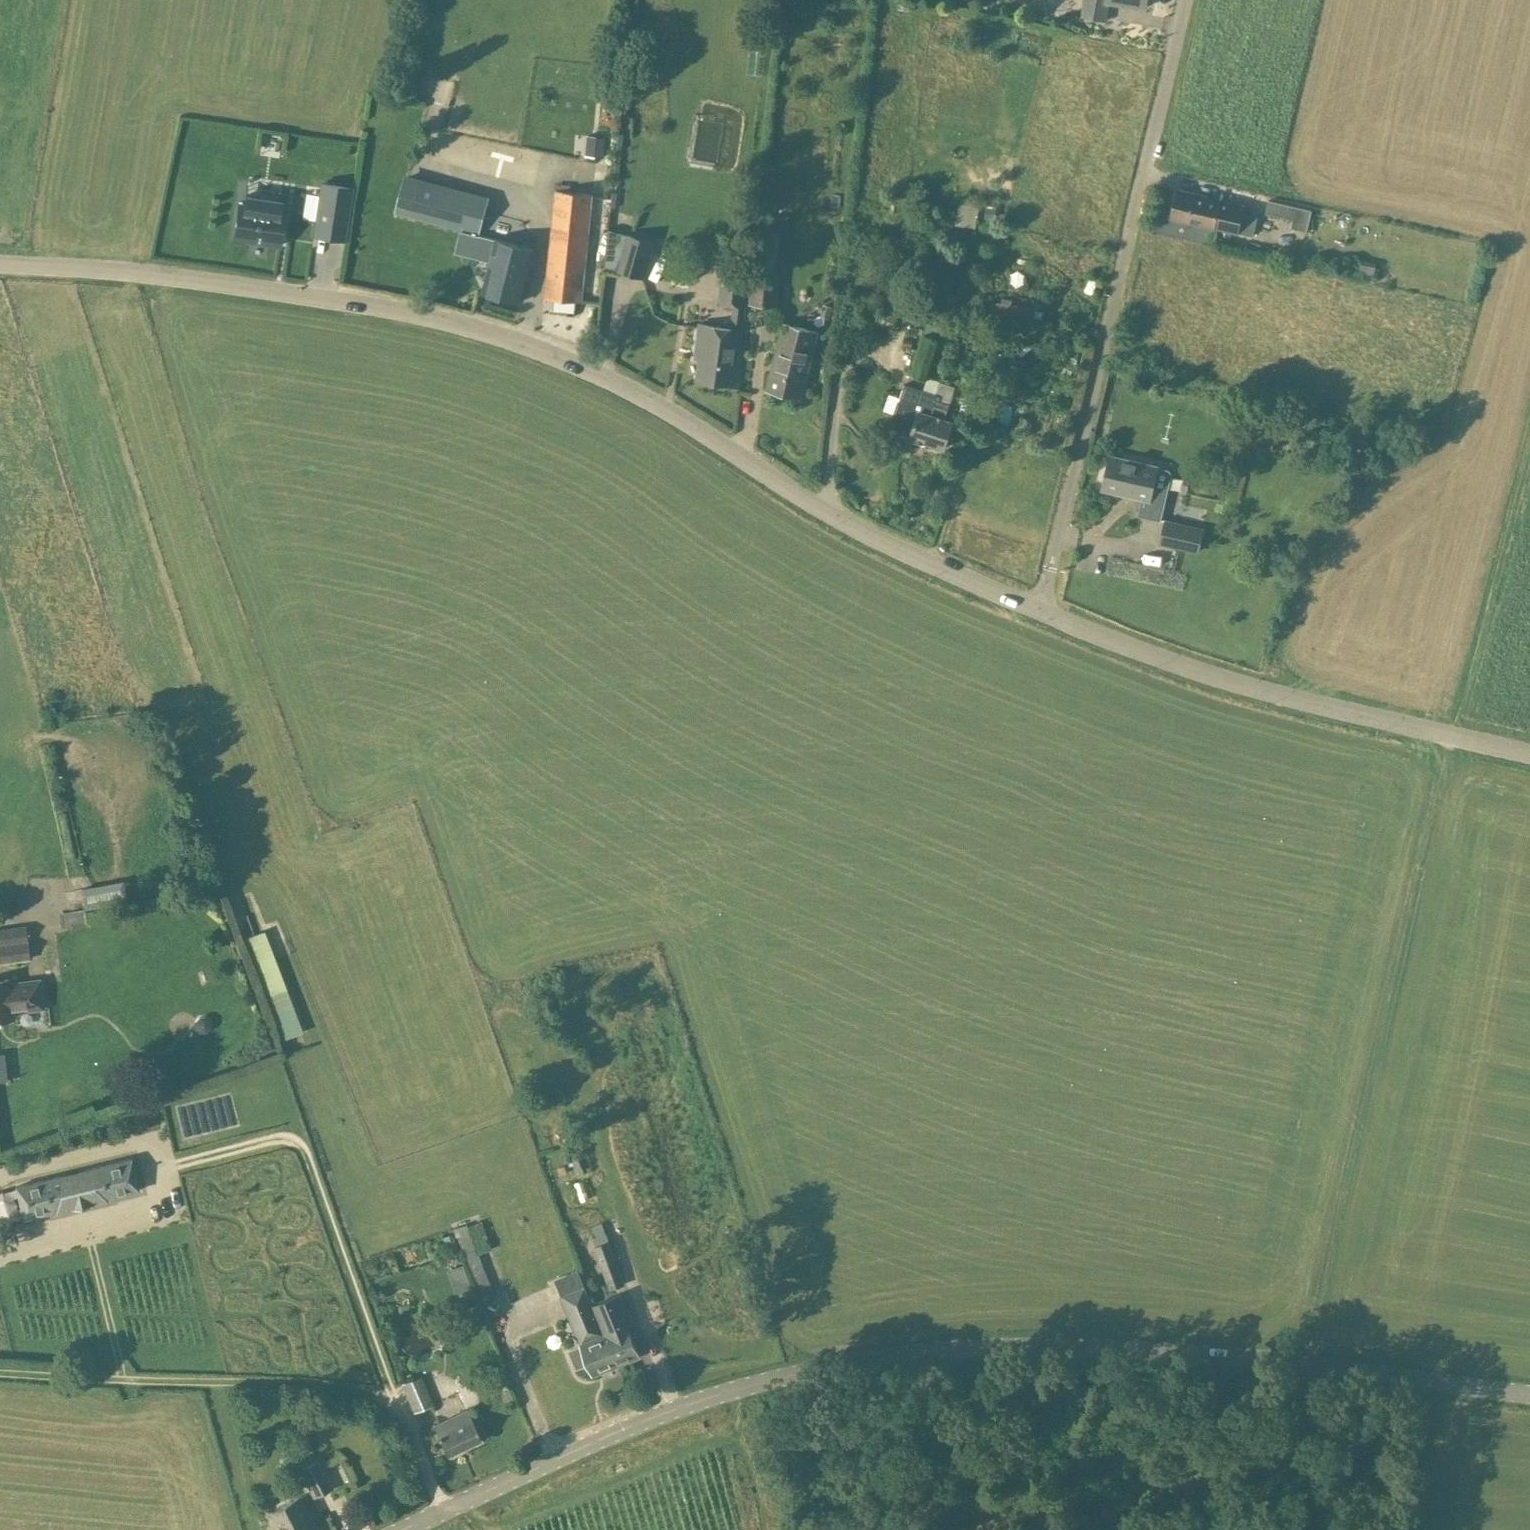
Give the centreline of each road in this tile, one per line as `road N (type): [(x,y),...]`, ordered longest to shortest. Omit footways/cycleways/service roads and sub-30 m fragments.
road 1 (unclassified): [(0,265),(171,275),(350,302),(517,339),(621,377),(851,525),(1043,614)]
road 2 (tertiary): [(1301,1365),(1041,1347),(848,1363),(732,1388),(617,1431),(403,1529)]
road 3 (unclassified): [(1043,614),(1183,0)]
road 4 (track): [(443,1510),(395,1411),(360,1396),(290,1385),(0,1372)]
road 5 (unclassified): [(1043,614),(1230,682),(1529,752)]
road 6 (tertiary): [(1301,1365),(1529,1394)]

